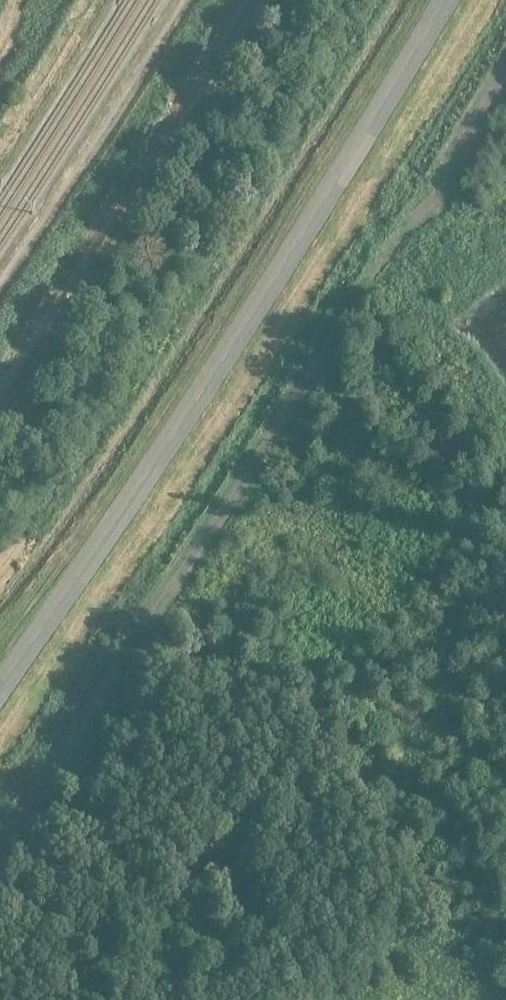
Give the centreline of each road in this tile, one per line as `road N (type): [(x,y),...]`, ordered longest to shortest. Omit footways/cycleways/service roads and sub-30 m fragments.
road 1 (tertiary): [(0,684),(326,194),(441,0)]
road 2 (track): [(0,298),(189,0)]

